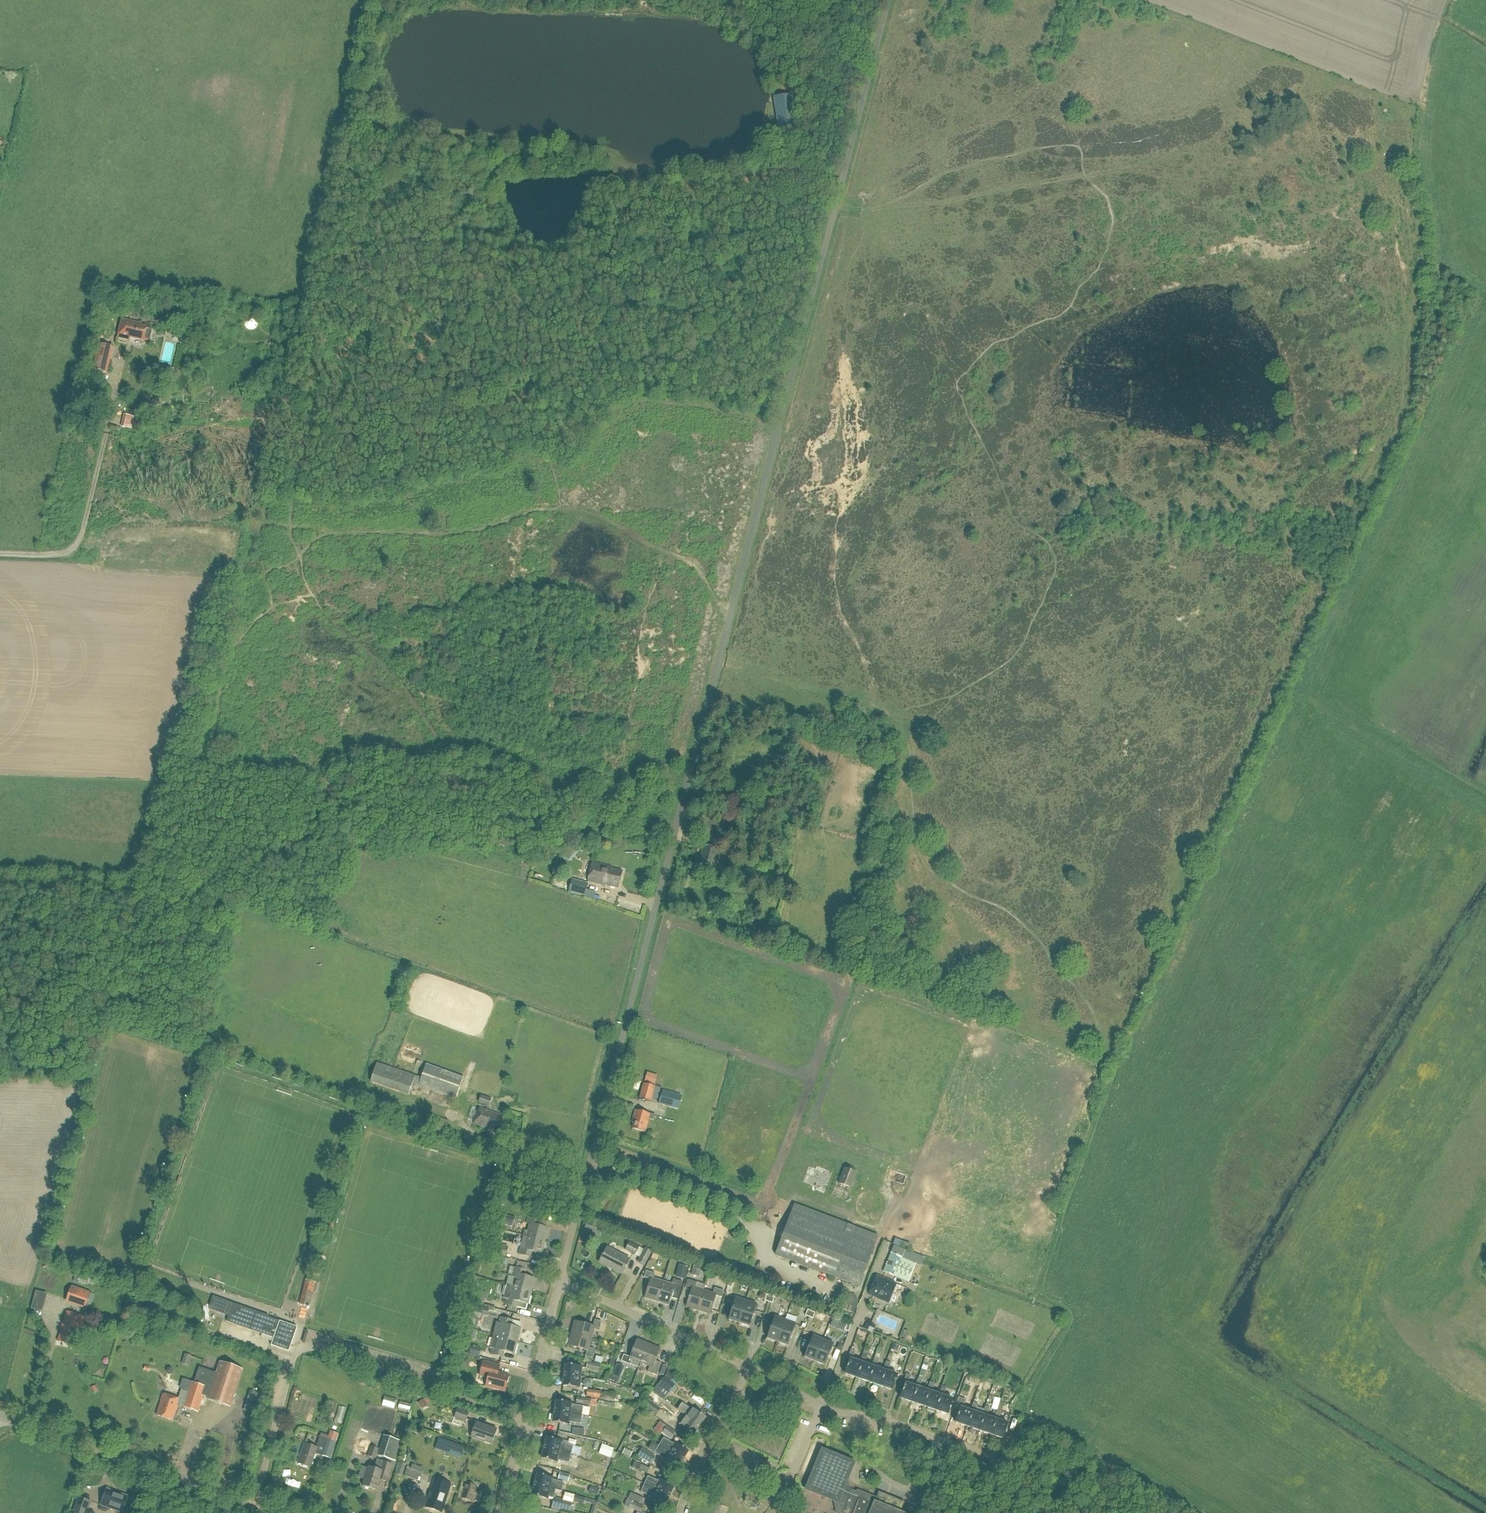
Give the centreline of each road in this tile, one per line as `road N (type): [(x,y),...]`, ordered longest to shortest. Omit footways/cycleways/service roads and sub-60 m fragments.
road 1 (unclassified): [(562,1281),(889,0)]
road 2 (tertiary): [(280,1512),(0,1417)]
road 3 (unclassified): [(496,1512),(562,1281)]
road 4 (track): [(0,553),(72,550),(115,405)]
road 5 (unclassified): [(749,1369),(562,1281)]
road 6 (unclassified): [(1007,1462),(823,1406)]
road 7 (unclassified): [(710,1442),(792,1480),(823,1406)]

